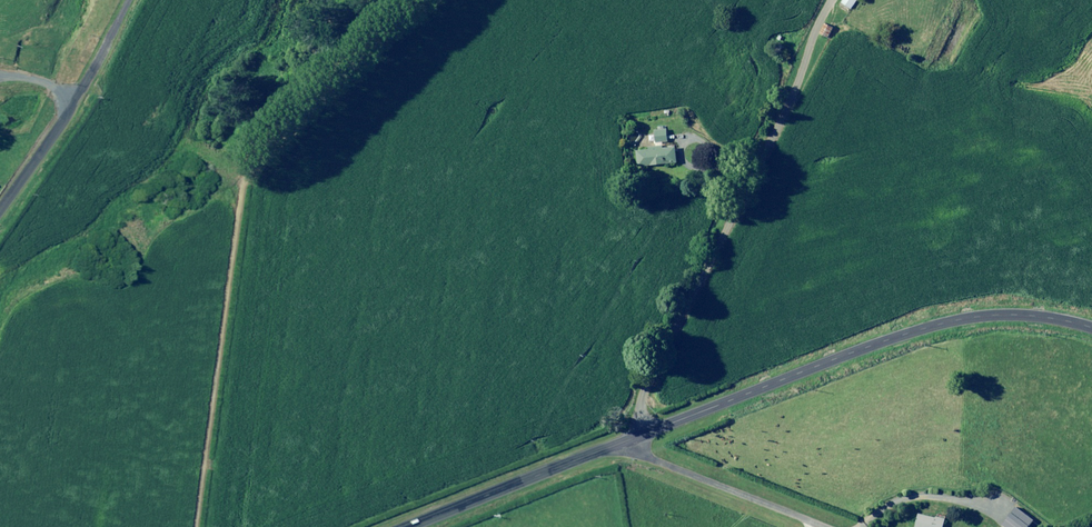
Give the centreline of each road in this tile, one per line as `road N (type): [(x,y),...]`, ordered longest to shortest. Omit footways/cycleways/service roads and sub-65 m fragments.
road 1 (tertiary): [(1091,328),(1004,313),(927,326),(630,439)]
road 2 (unclassified): [(0,205),(70,103),(122,0)]
road 3 (tertiary): [(630,439),(408,526)]
road 4 (unclassified): [(630,439),(636,453),(820,526)]

